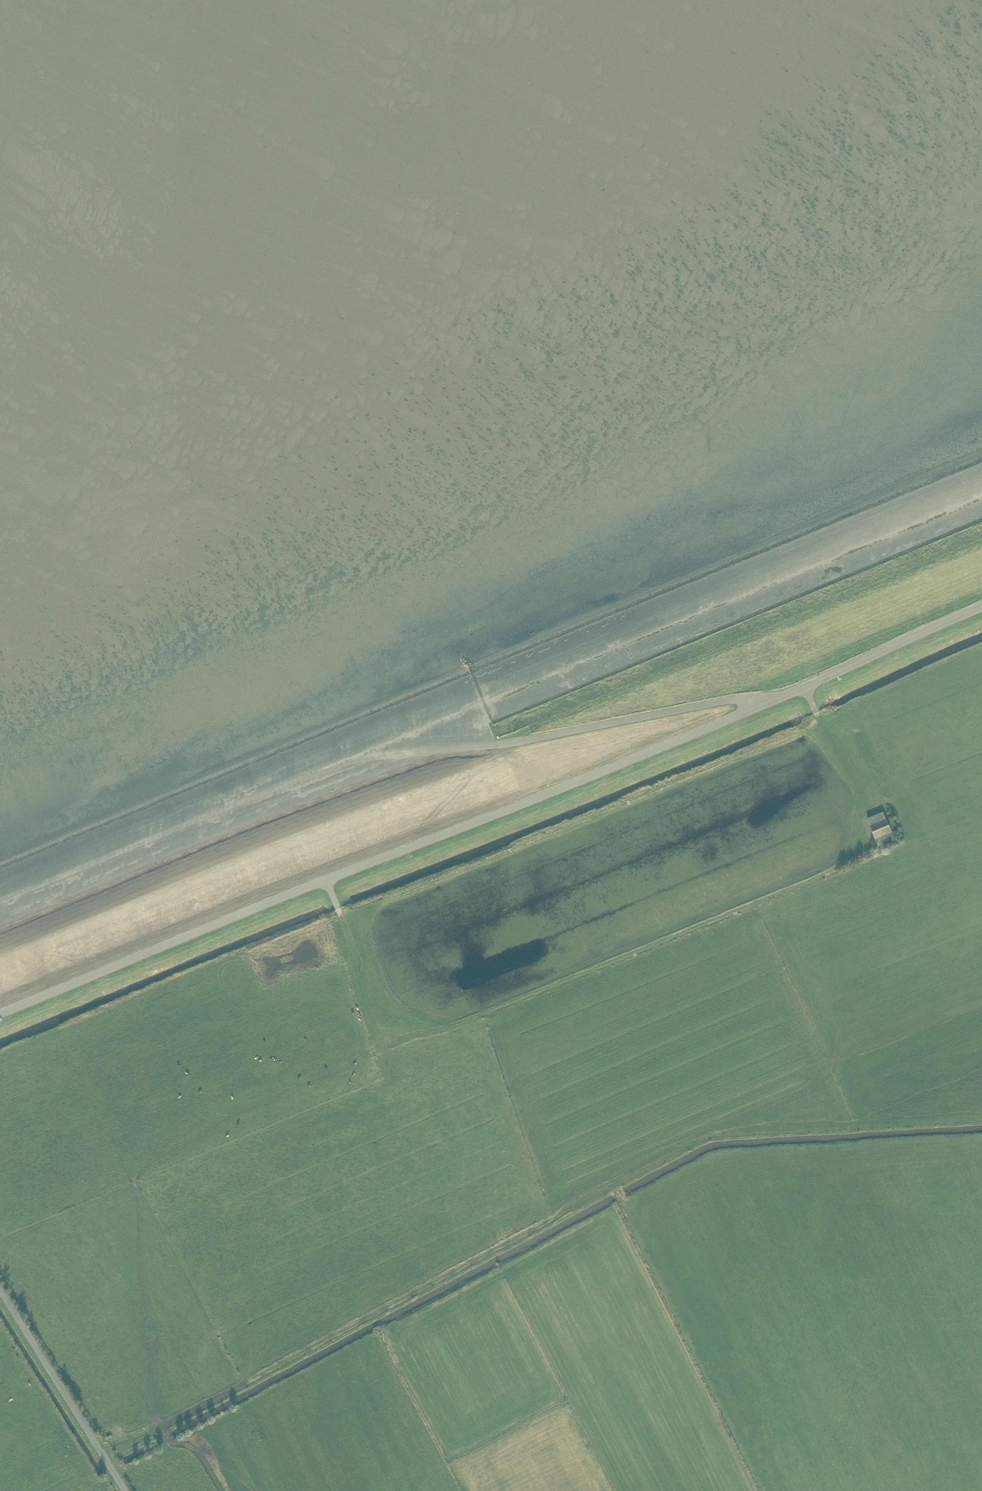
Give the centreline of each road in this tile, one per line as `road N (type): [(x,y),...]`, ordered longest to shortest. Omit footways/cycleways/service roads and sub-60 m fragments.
road 1 (unclassified): [(0,1015),(981,607)]
road 2 (track): [(123,1490),(0,1292)]

